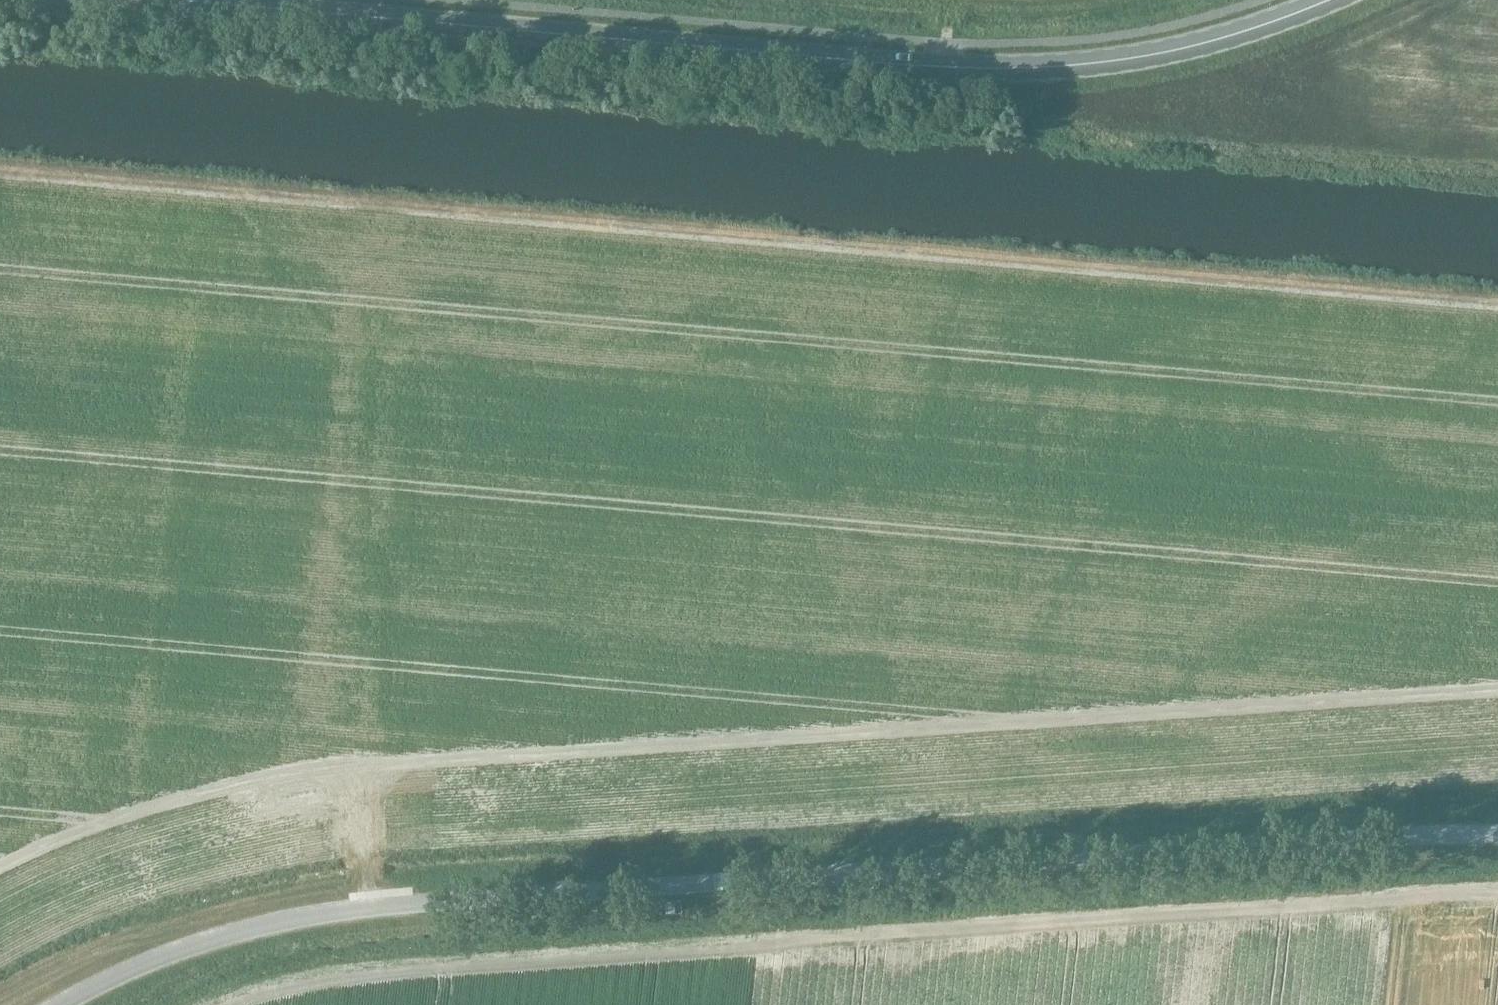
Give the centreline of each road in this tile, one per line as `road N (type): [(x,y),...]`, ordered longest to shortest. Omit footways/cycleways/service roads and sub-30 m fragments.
road 1 (unclassified): [(66,1004),(190,946),(344,911),(1497,837)]
road 2 (primary): [(1324,0),(1194,43),(1026,67),(216,0)]

